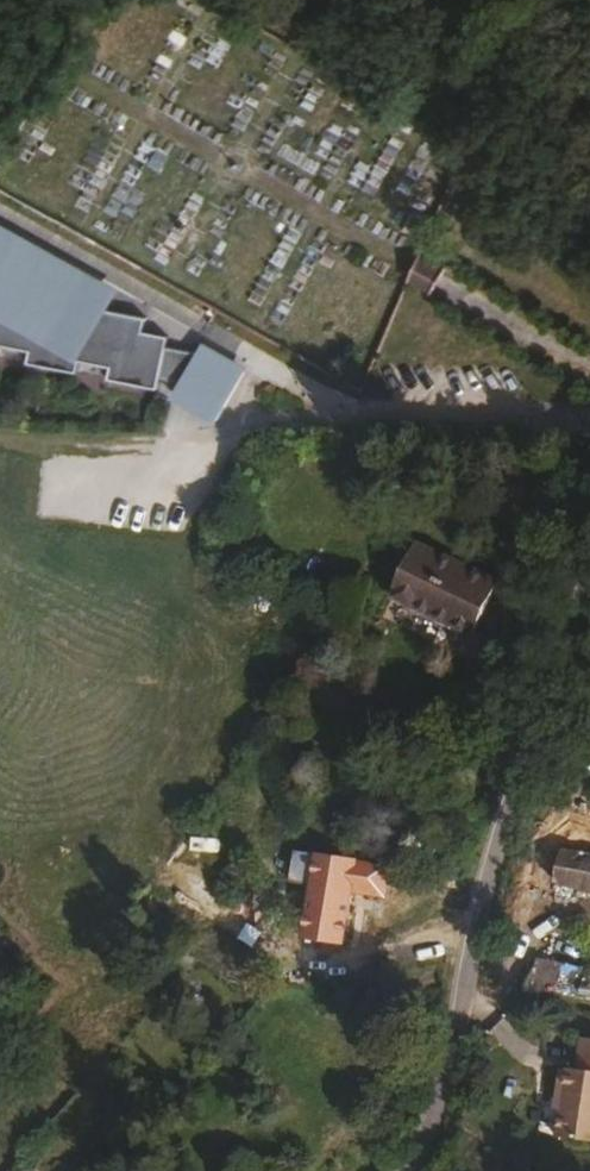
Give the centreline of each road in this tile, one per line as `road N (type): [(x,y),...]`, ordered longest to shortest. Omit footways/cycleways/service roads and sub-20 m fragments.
road 1 (residential): [(413,1170),(452,1056),(512,801),(589,550)]
road 2 (track): [(0,436),(193,441),(372,414)]
road 3 (residential): [(372,414),(589,424)]

